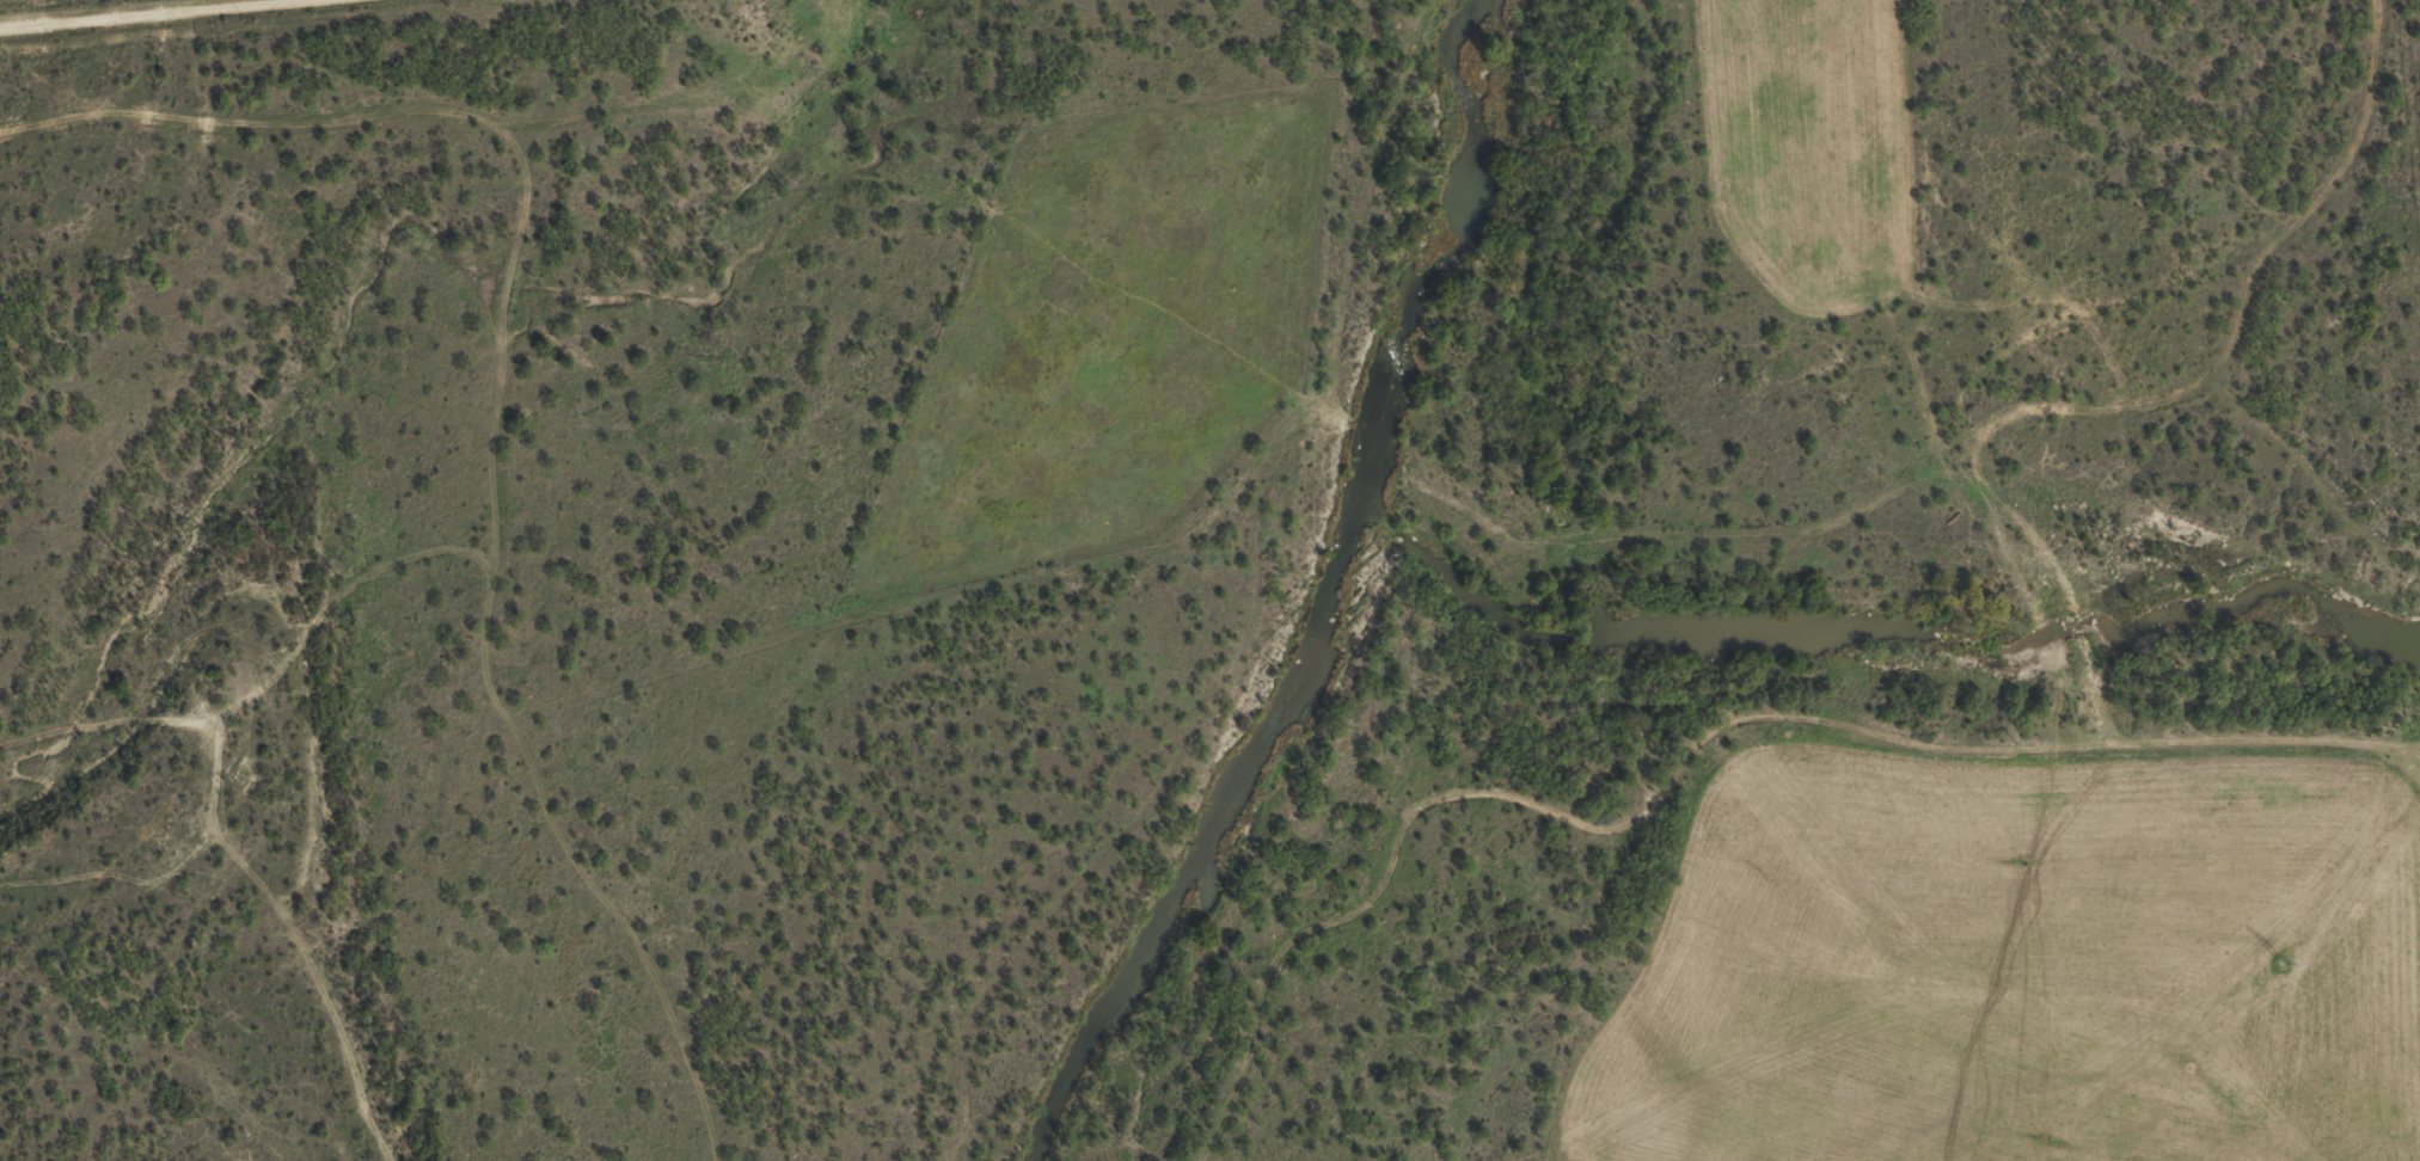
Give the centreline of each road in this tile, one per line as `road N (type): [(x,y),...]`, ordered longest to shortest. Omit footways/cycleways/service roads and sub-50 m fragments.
road 1 (residential): [(1558,1160),(1640,804),(1670,749),(1717,719),(1899,755),(2002,737),(2076,632),(2091,591),(2073,500),(2014,434),(2014,373),(2050,331),(2236,234),(2333,112),(2340,0)]

